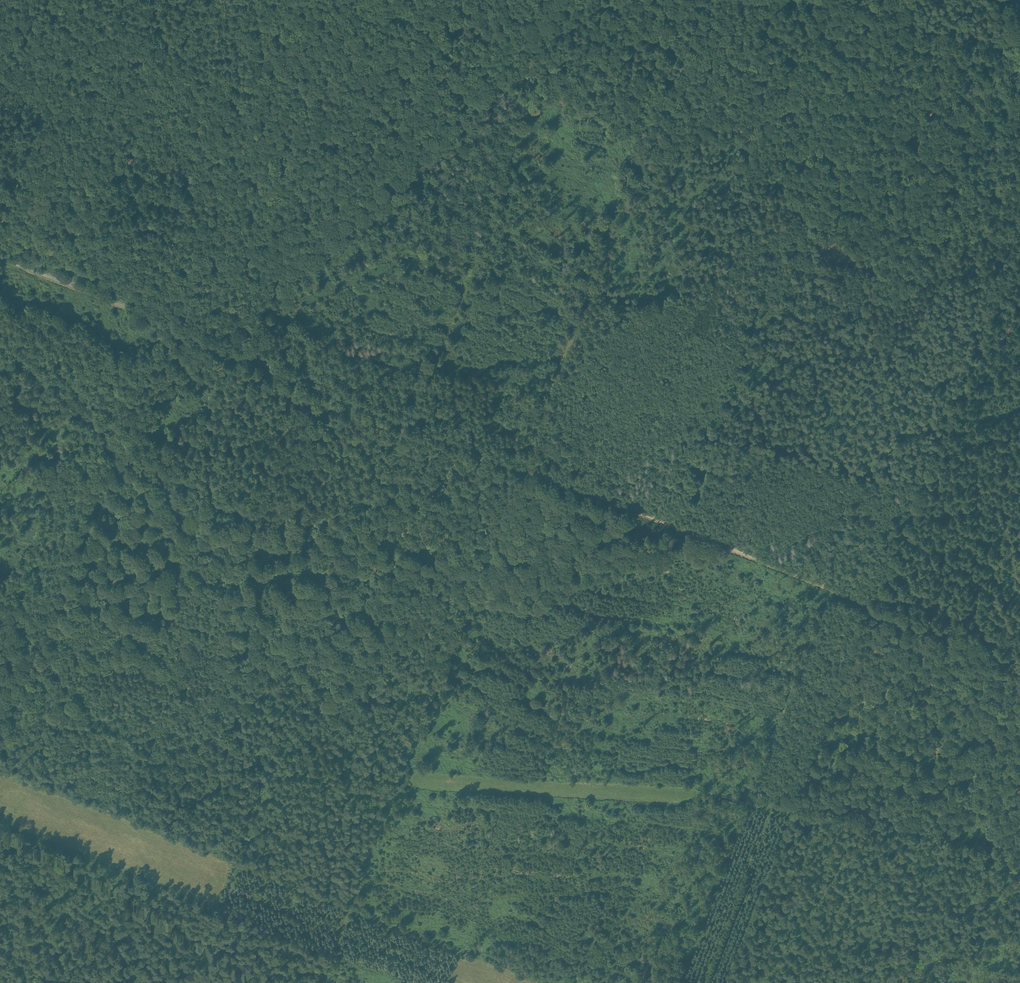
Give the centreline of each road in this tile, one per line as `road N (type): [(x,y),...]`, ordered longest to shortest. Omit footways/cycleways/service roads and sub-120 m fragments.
road 1 (track): [(315,982),(517,461)]
road 2 (track): [(517,461),(701,0)]
road 3 (track): [(163,318),(0,726)]
road 4 (track): [(724,982),(870,603)]
road 5 (track): [(870,603),(1019,232)]
road 6 (track): [(517,461),(163,318)]
road 7 (track): [(870,603),(517,461)]
road 8 (track): [(293,0),(163,318)]
road 9 (track): [(1019,47),(803,0)]
road 10 (track): [(163,318),(0,254)]
road 11 (track): [(1019,662),(870,603)]

